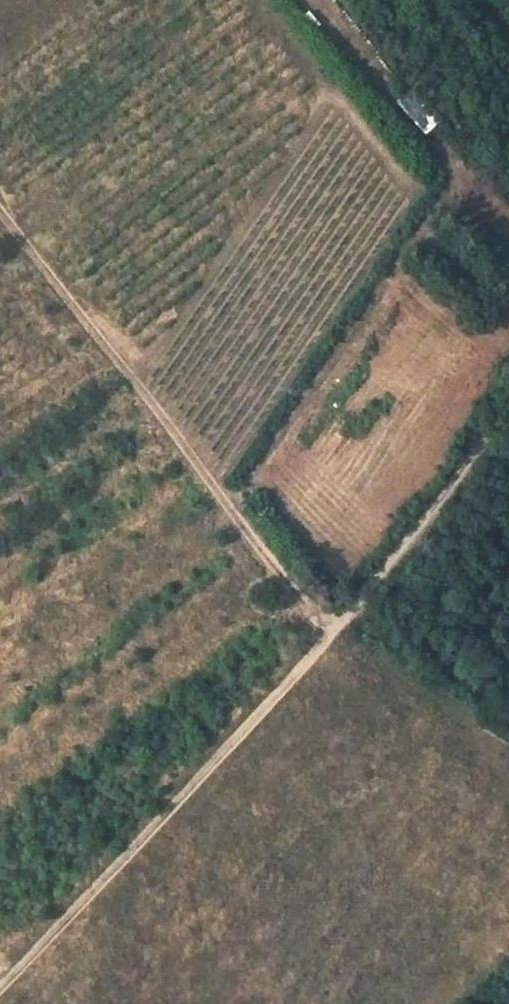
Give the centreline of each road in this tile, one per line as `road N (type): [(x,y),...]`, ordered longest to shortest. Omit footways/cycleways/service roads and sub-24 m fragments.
road 1 (track): [(0,995),(330,634),(466,473),(508,403)]
road 2 (track): [(330,634),(0,209)]

